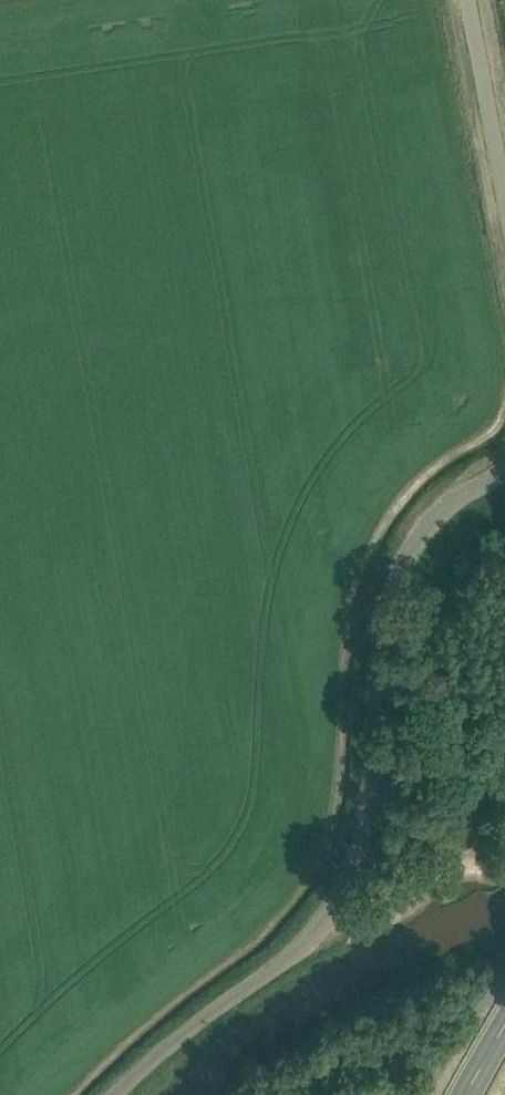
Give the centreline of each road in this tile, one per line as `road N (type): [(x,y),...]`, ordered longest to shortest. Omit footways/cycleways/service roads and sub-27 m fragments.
road 1 (unclassified): [(504,473),(428,523),(385,603),(368,812),(342,897),(292,957),(205,1017),(115,1094)]
road 2 (unclassified): [(468,0),(504,204)]

